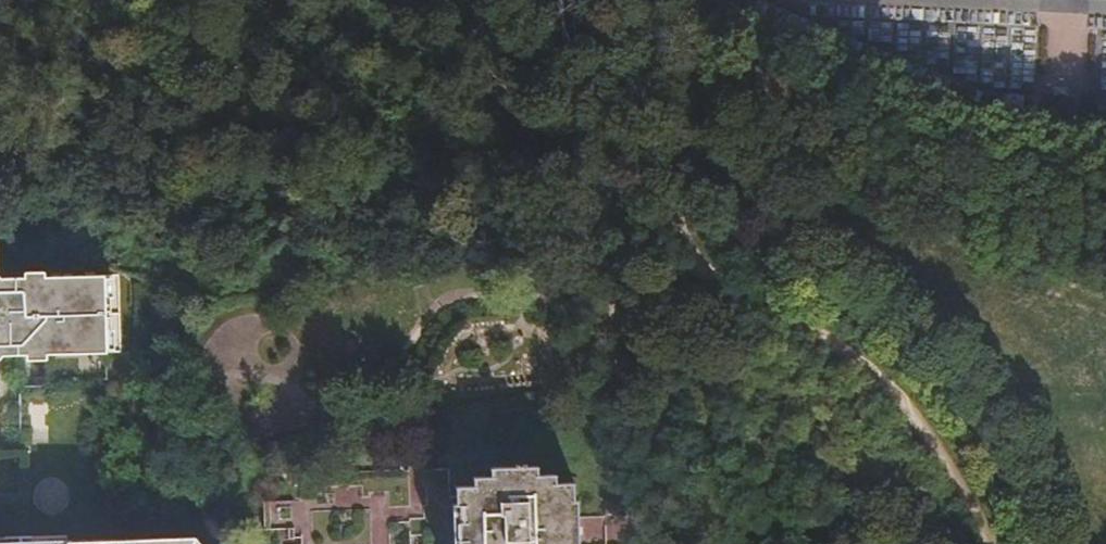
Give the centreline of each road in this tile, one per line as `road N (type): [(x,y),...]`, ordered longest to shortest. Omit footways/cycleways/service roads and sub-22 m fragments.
road 1 (track): [(688,262),(816,330),(875,374),(912,413),(1000,543)]
road 2 (track): [(629,263),(612,286),(608,318),(632,384),(739,439),(778,477),(796,543)]
road 3 (track): [(673,0),(675,237),(688,262)]
road 4 (track): [(728,543),(686,489),(666,493),(659,511),(685,543)]

